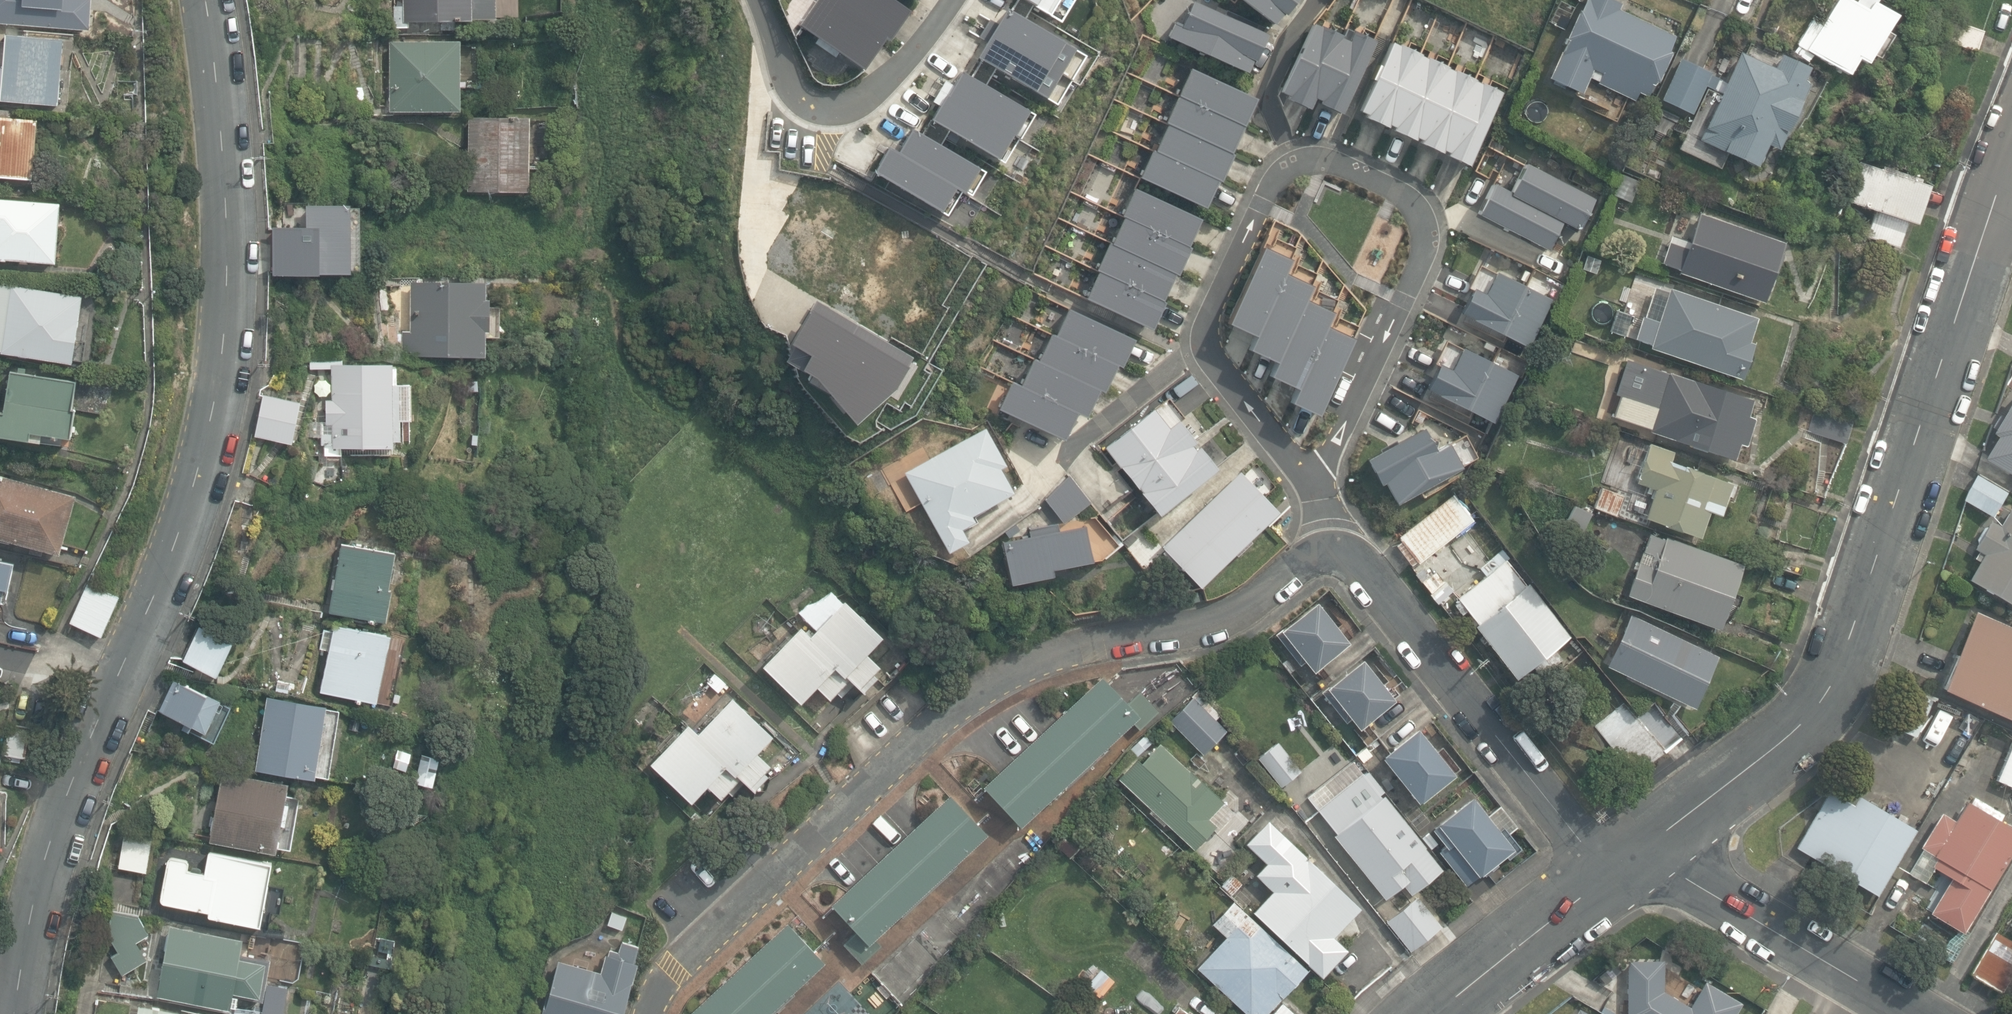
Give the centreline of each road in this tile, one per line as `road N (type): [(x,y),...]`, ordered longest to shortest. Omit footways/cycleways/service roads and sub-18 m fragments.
road 1 (residential): [(648,1013),(671,971),(969,694),(1048,654),(1206,623),(1247,607),(1321,554),(1343,556),(1372,573),(1608,879)]
road 2 (residential): [(17,1013),(46,856),(182,525),(213,409),(228,308),(226,196),(206,0)]
road 3 (residential): [(1642,853),(1805,721),(1838,675),(2011,152)]
road 4 (residential): [(1642,853),(1914,1013)]
road 5 (residential): [(1435,1013),(1608,879)]

